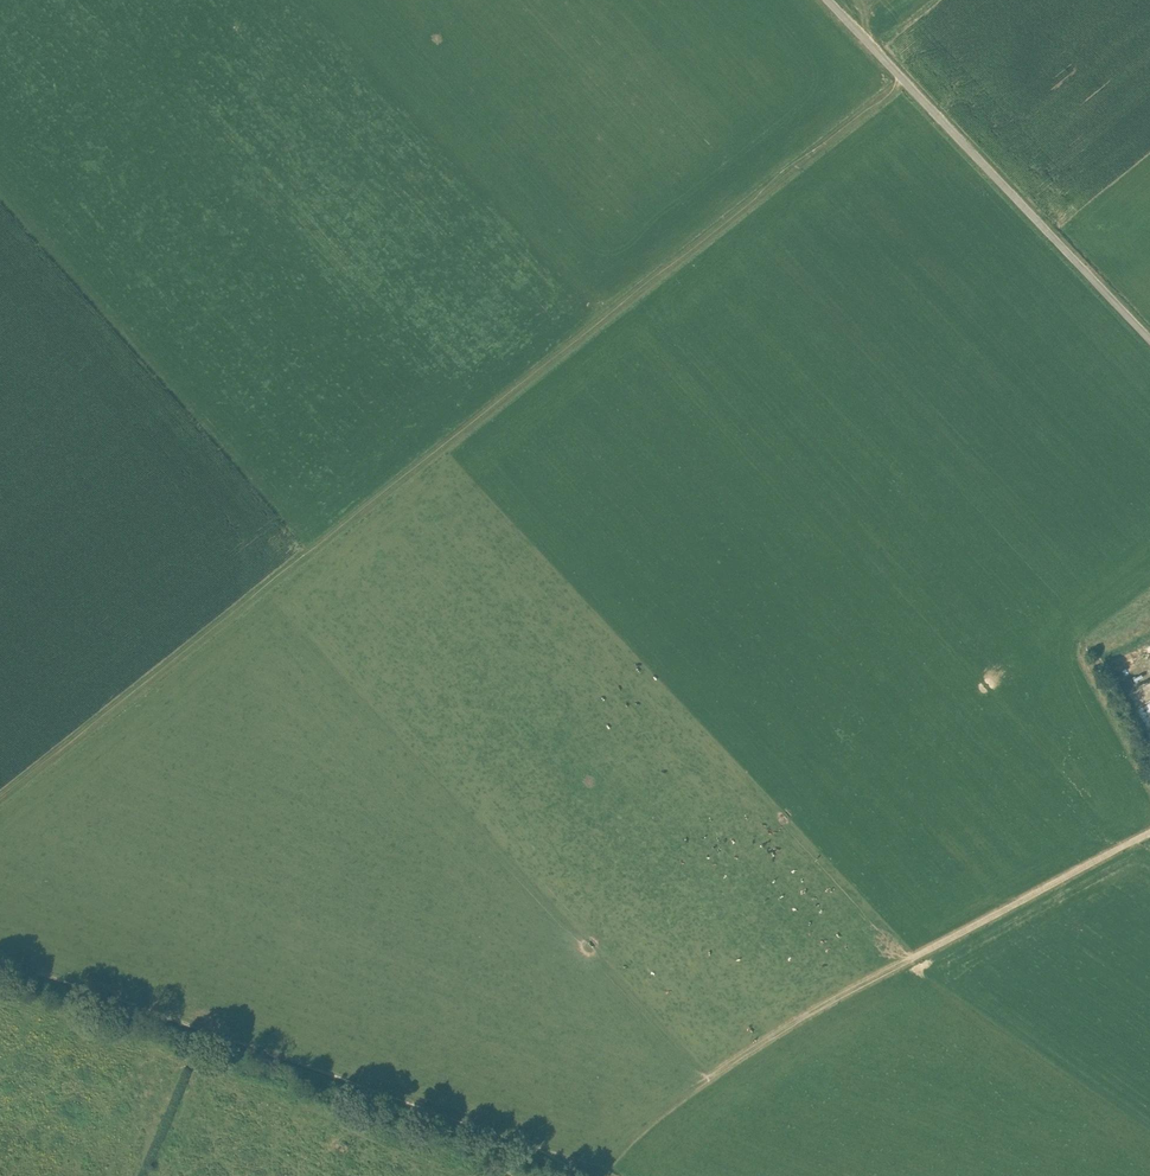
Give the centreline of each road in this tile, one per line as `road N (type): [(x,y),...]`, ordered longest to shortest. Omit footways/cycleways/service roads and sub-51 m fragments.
road 1 (track): [(0,961),(589,1175)]
road 2 (track): [(1149,835),(672,1103)]
road 3 (unclassified): [(1149,344),(828,0)]

